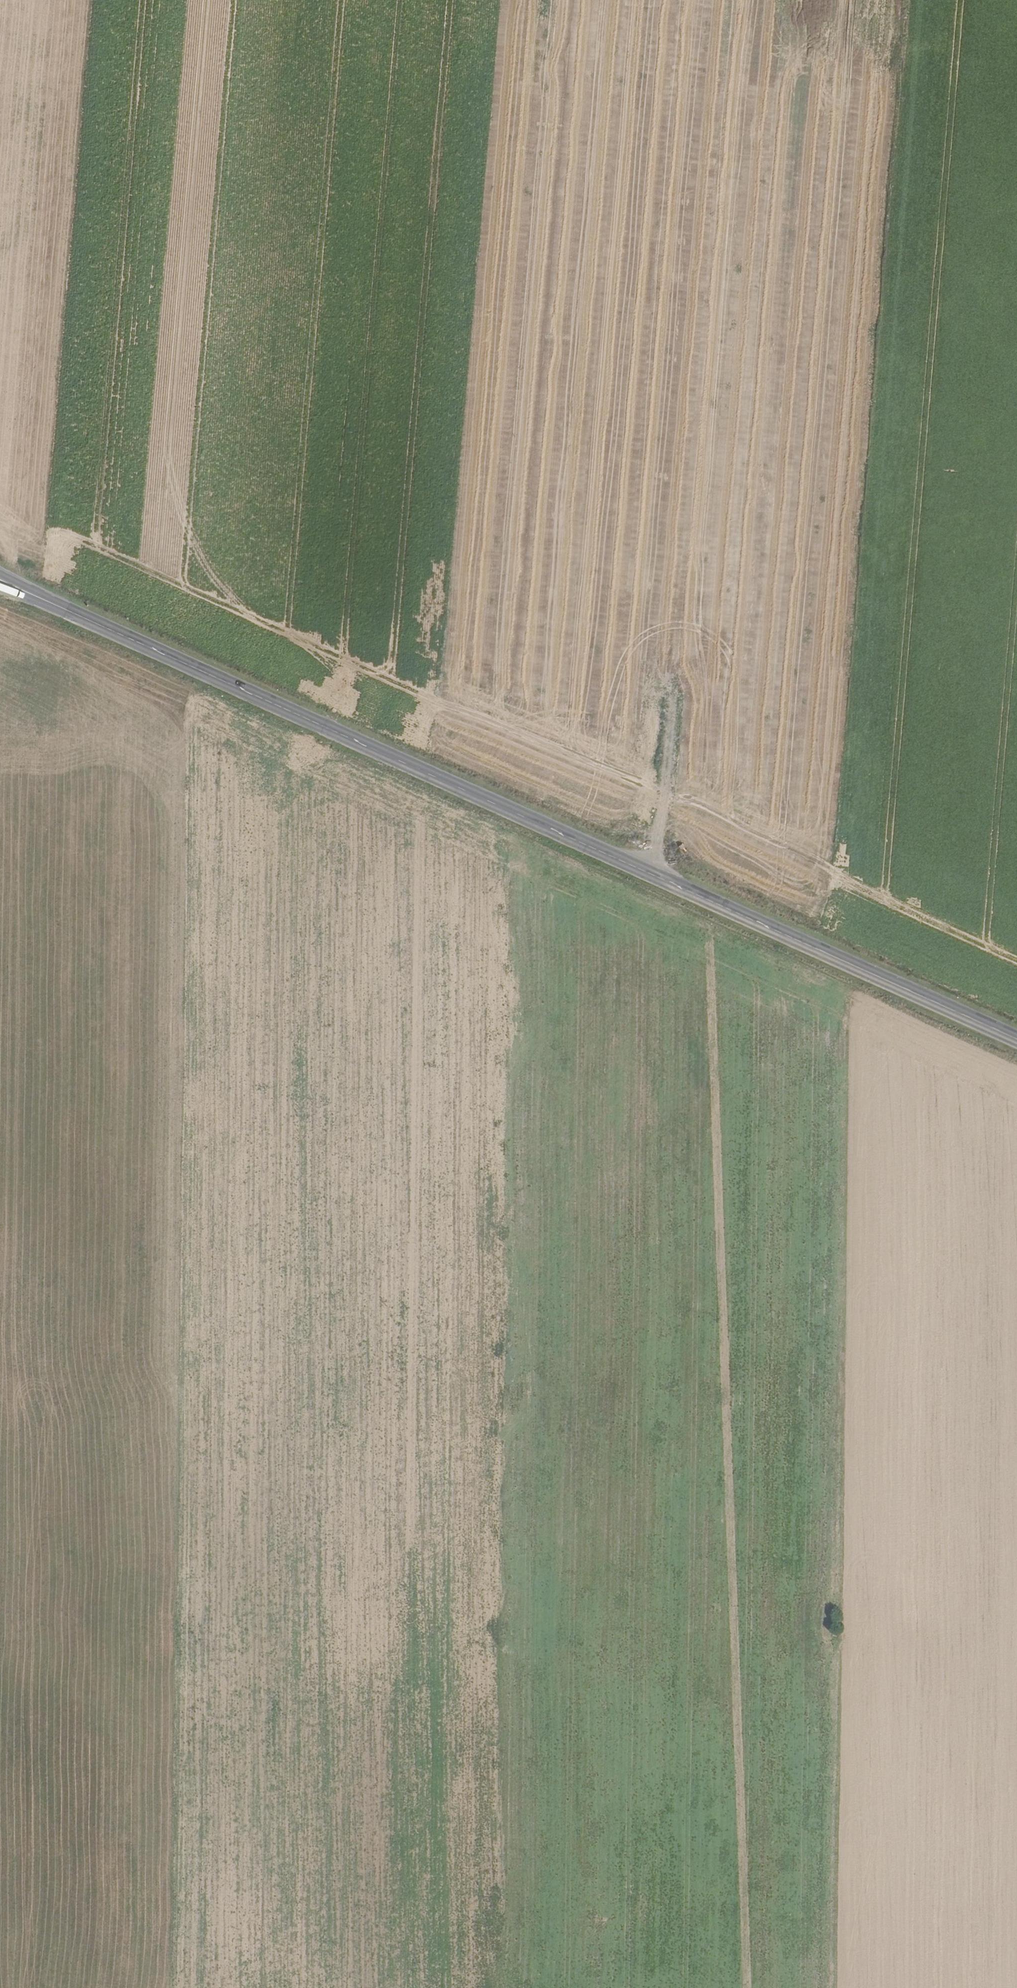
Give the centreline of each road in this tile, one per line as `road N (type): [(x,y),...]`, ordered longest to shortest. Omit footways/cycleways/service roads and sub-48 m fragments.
road 1 (primary): [(651,874),(34,595)]
road 2 (primary): [(651,874),(1016,1039)]

